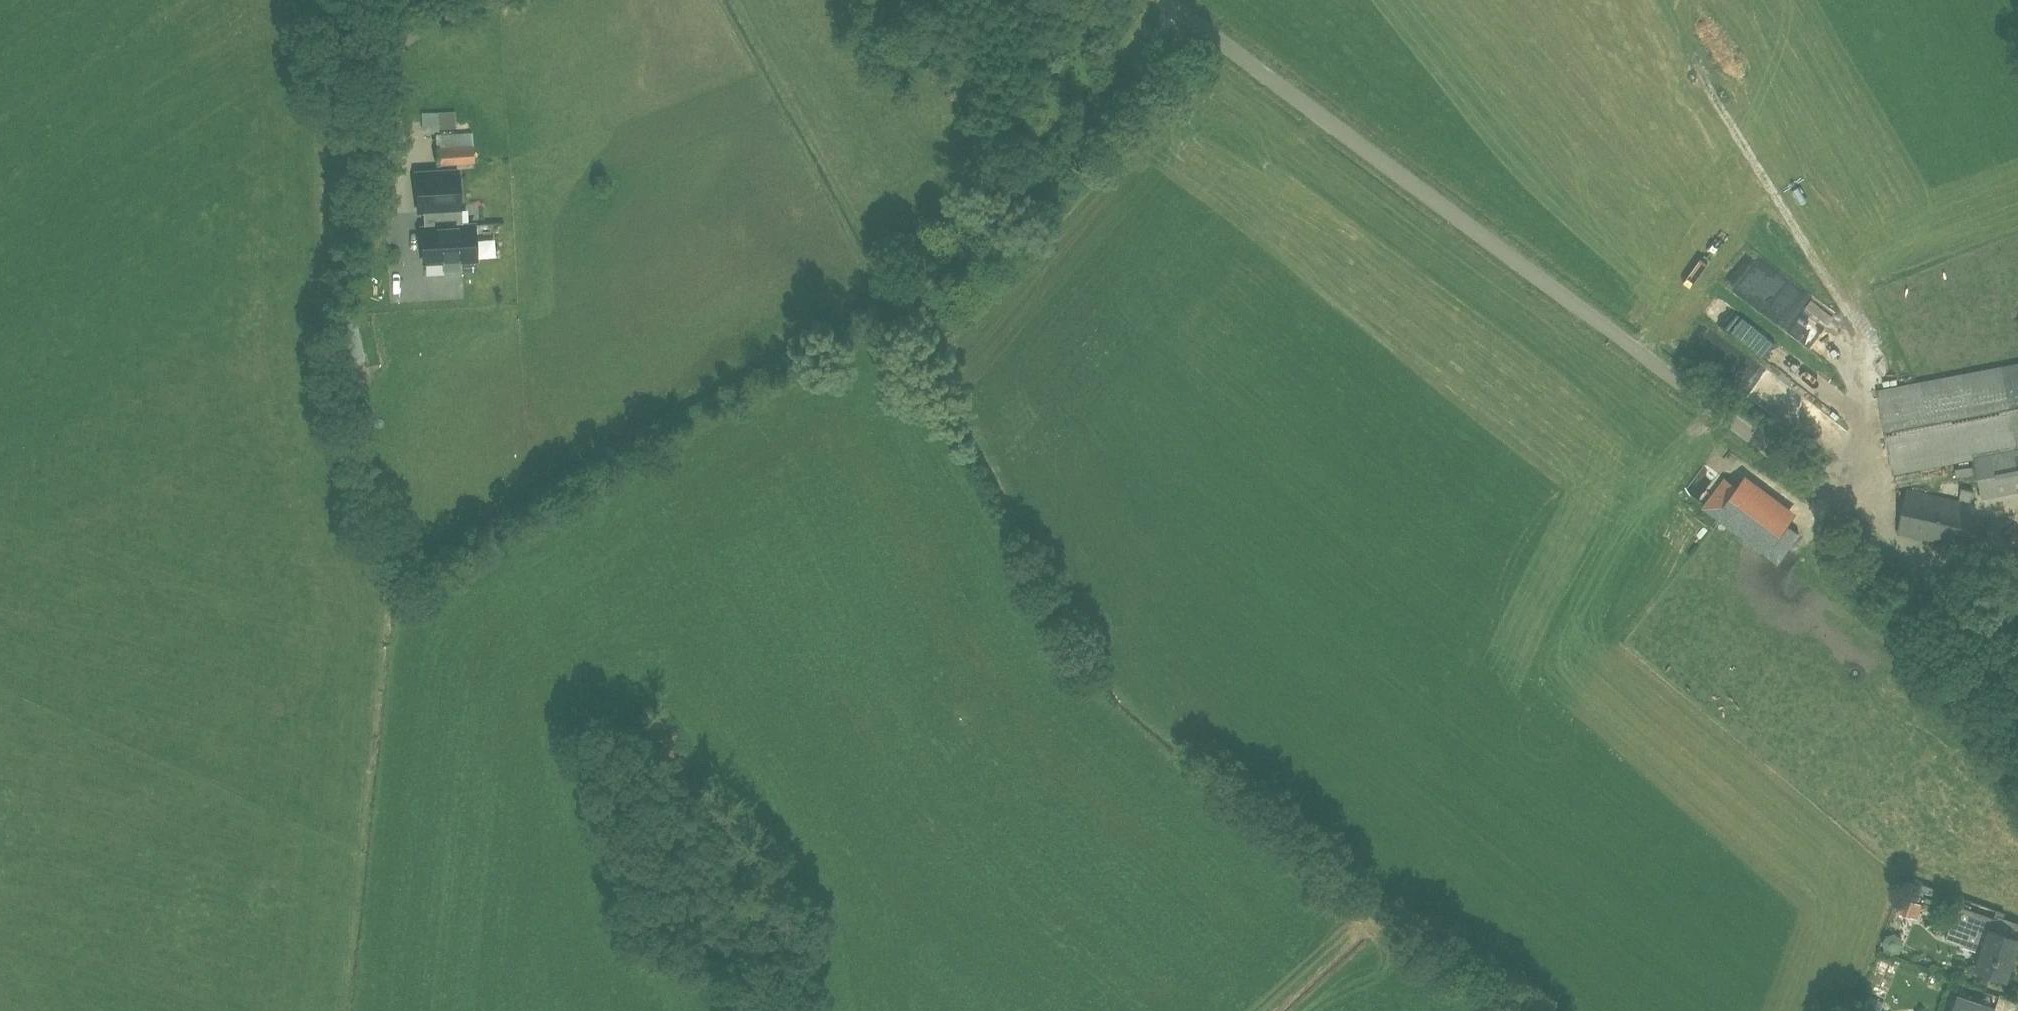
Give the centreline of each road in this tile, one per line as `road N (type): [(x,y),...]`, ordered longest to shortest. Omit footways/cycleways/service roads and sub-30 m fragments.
road 1 (unclassified): [(2017,693),(1831,496),(1166,0)]

